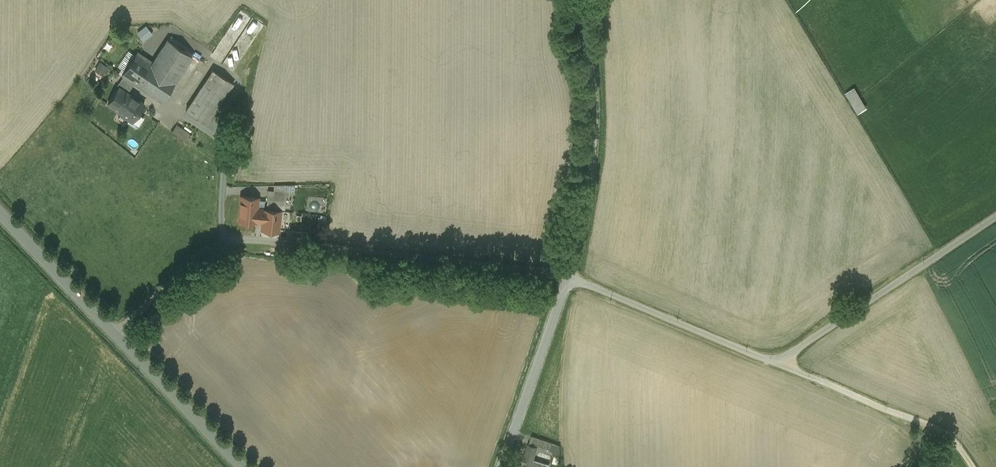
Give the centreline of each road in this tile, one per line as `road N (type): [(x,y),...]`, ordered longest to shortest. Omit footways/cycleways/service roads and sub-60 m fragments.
road 1 (residential): [(995,216),(780,364),(569,278)]
road 2 (tertiary): [(242,466),(0,212)]
road 3 (unclassified): [(569,278),(592,163),(594,97),(581,0)]
road 4 (unclassified): [(502,466),(569,278)]

